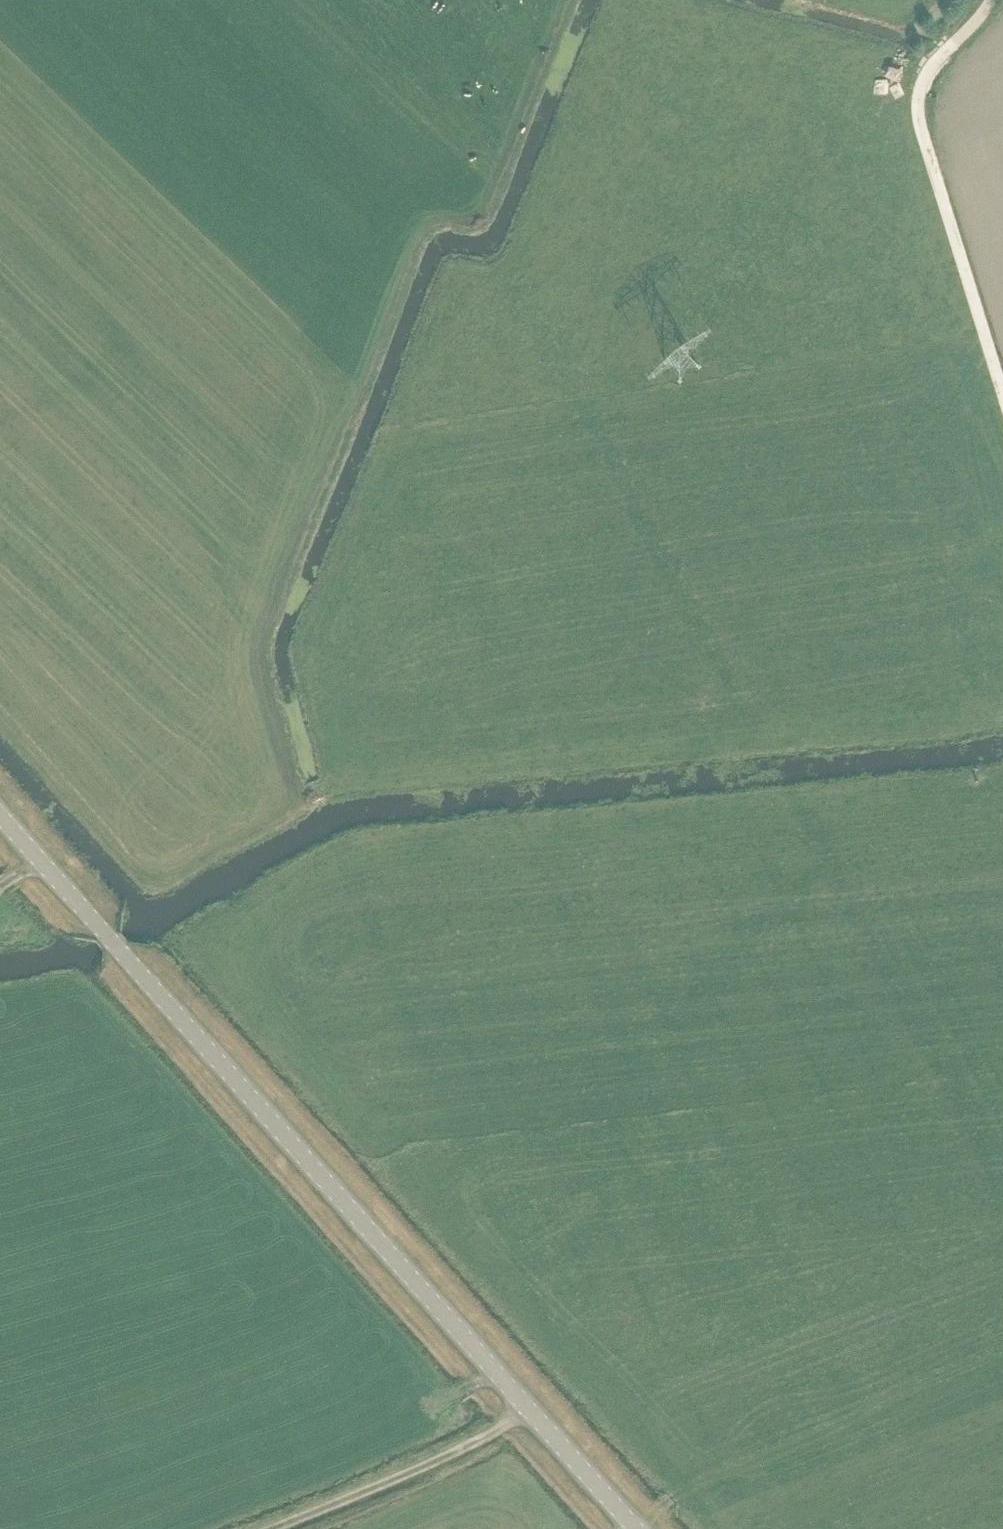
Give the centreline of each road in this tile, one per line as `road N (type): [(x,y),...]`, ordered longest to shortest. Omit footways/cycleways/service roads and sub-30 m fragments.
road 1 (tertiary): [(635,1528),(0,817)]
road 2 (track): [(989,0),(937,66),(948,100),(1002,154)]

